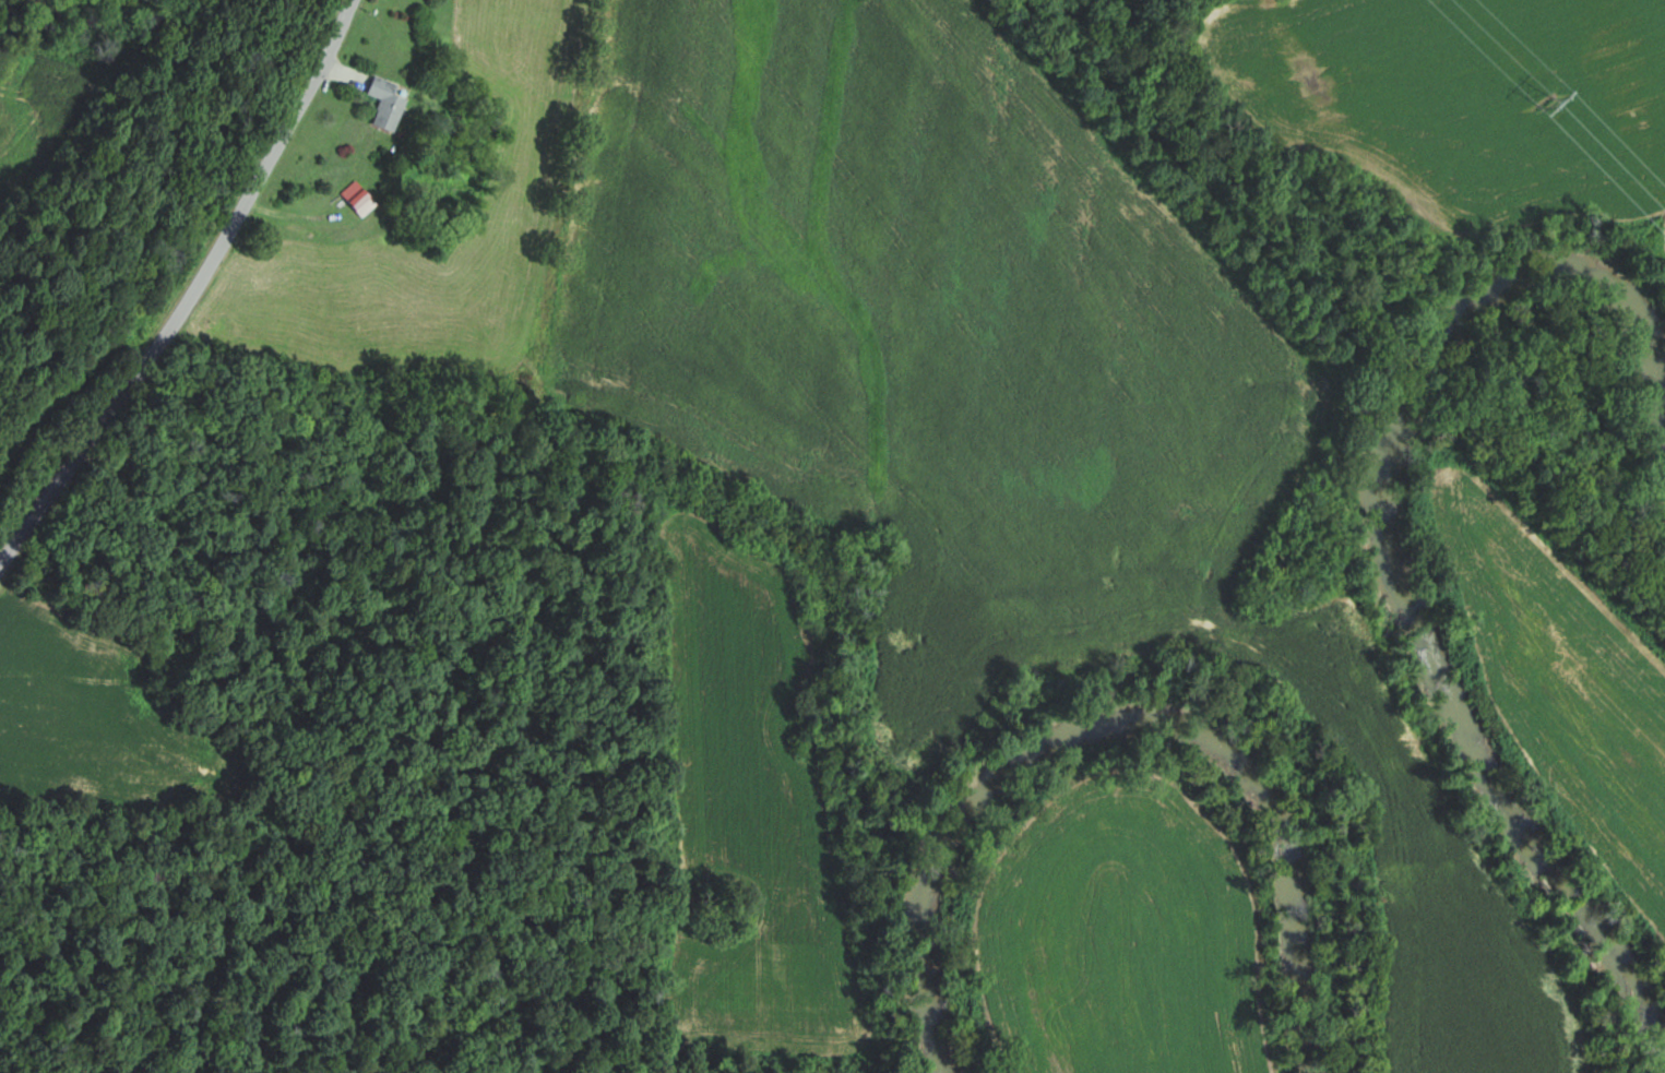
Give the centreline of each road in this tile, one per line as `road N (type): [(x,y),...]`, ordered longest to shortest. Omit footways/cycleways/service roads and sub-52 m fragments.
road 1 (residential): [(0,566),(153,357),(328,56),(350,0)]

